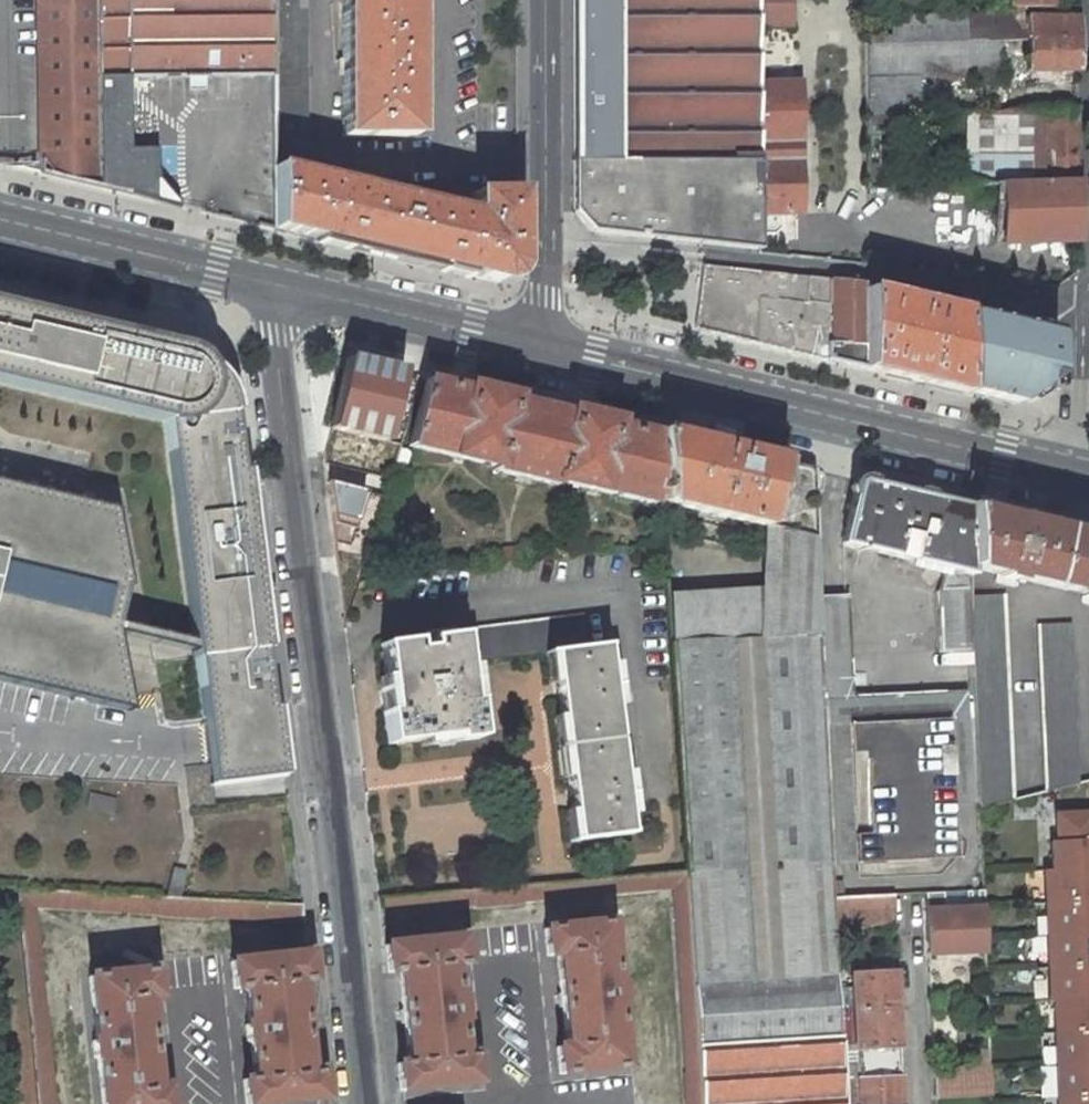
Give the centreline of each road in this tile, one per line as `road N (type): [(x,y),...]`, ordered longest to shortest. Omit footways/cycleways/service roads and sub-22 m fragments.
road 1 (residential): [(363,1103),(286,333),(274,286)]
road 2 (primary): [(1073,474),(552,351)]
road 3 (residential): [(550,246),(1078,299)]
road 4 (primary): [(552,351),(274,286)]
road 5 (primary): [(274,286),(0,219)]
road 6 (unclassified): [(549,0),(550,246)]
road 7 (residential): [(904,902),(913,1103)]
road 8 (residential): [(1073,474),(1078,299)]

